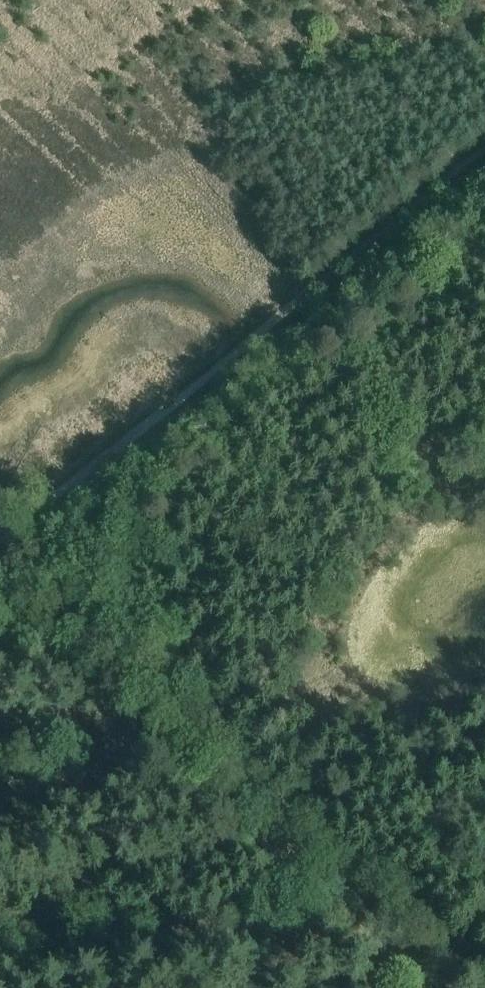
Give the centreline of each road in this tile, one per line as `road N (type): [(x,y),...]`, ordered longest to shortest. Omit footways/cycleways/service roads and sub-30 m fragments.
road 1 (track): [(0,545),(484,157)]
road 2 (track): [(0,612),(418,987)]

